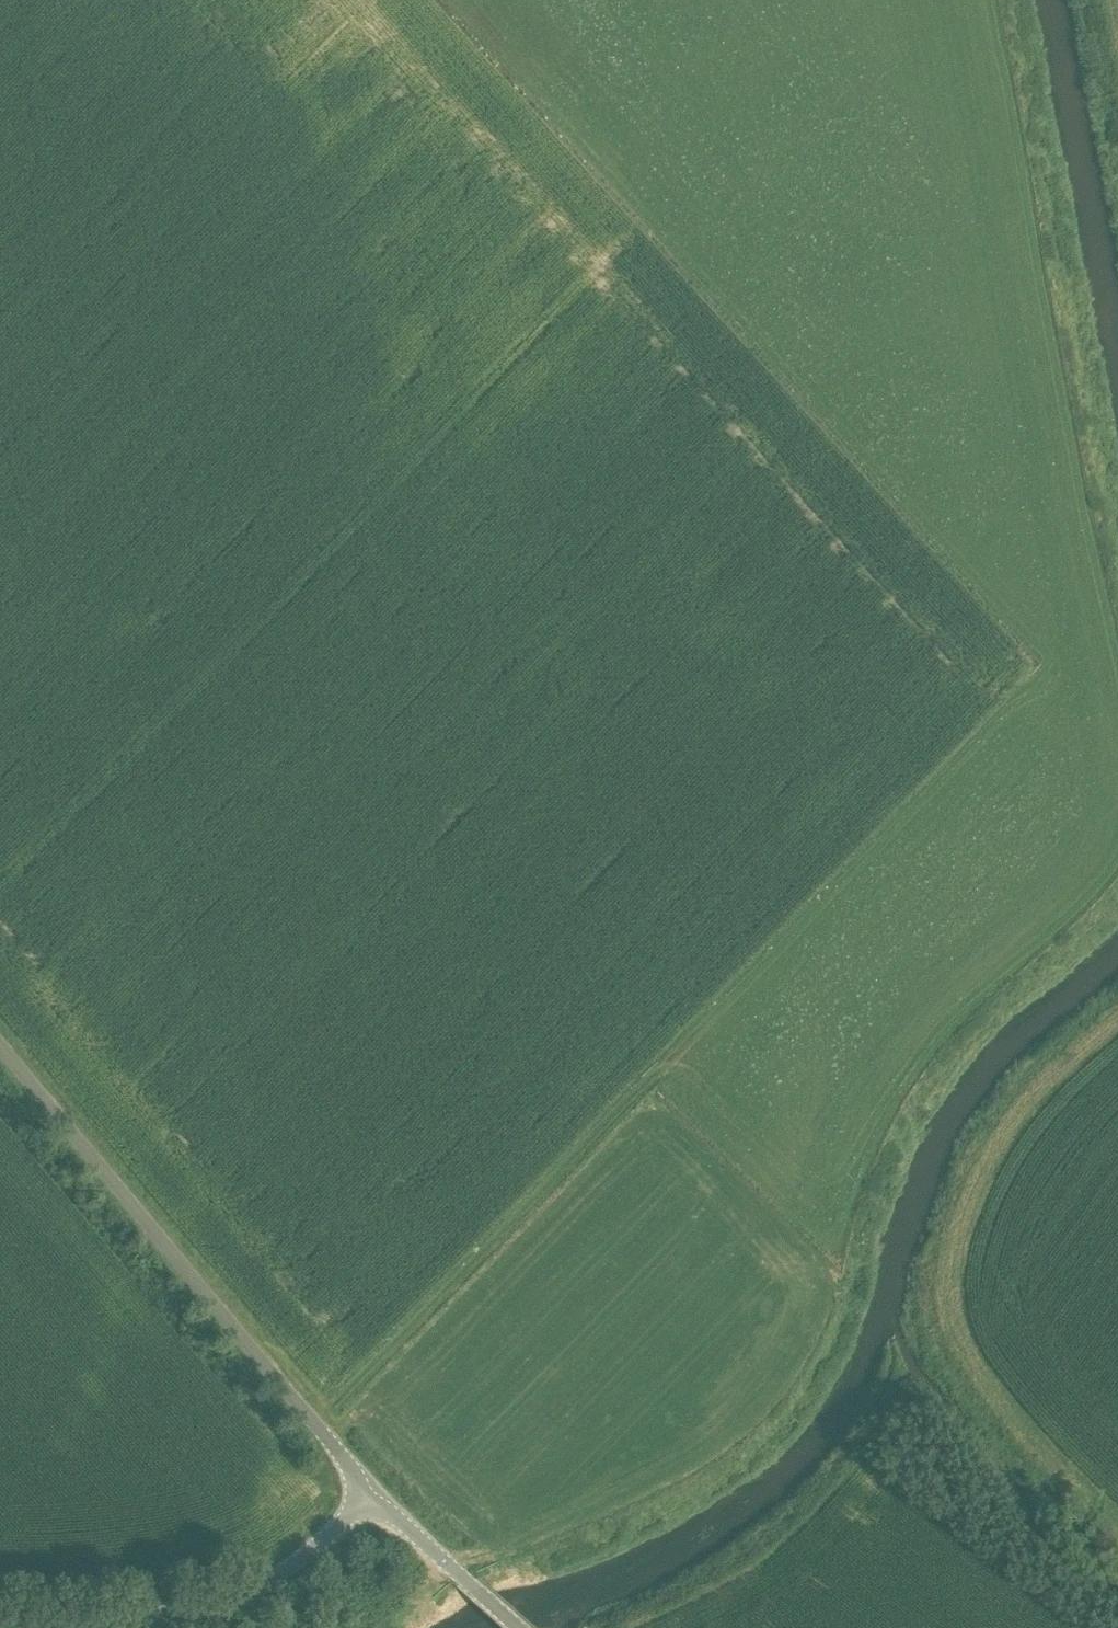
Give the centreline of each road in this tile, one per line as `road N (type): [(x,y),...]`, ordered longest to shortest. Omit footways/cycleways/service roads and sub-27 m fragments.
road 1 (residential): [(0,1048),(367,1489)]
road 2 (residential): [(367,1489),(353,1512),(257,1588),(71,1627)]
road 3 (residential): [(367,1489),(520,1627)]

